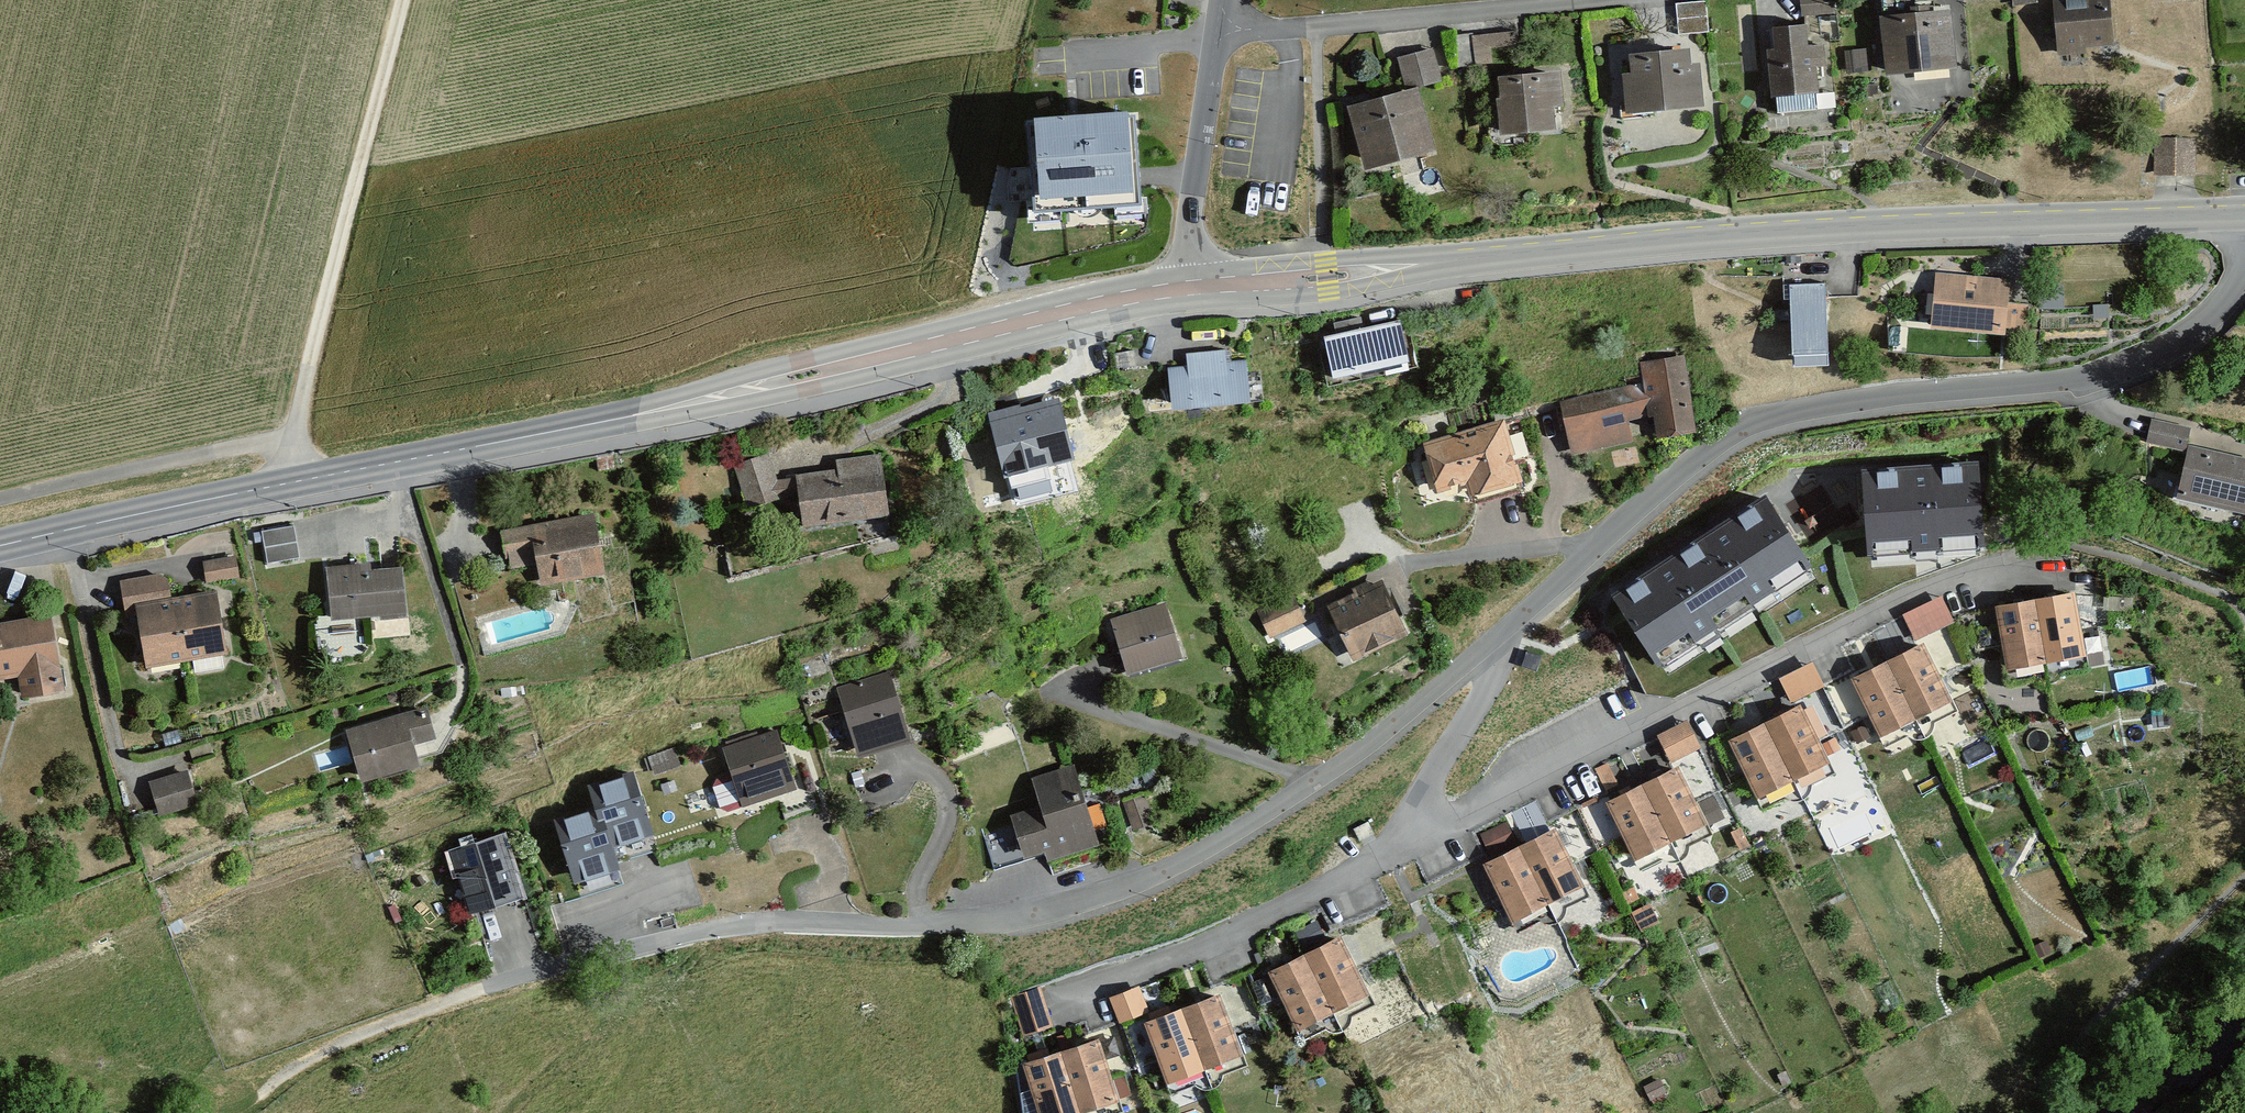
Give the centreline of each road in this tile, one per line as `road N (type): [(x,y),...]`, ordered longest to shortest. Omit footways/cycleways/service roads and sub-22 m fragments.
road 1 (residential): [(2244,263),(2201,324),(2123,366),(1837,404),(1768,415),(1737,430),(1376,738),(1223,842),(1146,879),(980,924),(800,922),(704,932),(487,988)]
road 2 (secondary): [(1186,287),(0,548)]
road 3 (secondary): [(2244,214),(1817,228),(1186,287)]
road 4 (track): [(292,480),(292,437),(403,0)]
road 5 (track): [(0,496),(292,437)]
road 6 (residential): [(1186,287),(1223,0)]
road 7 (track): [(261,1100),(307,1059),(487,988)]

